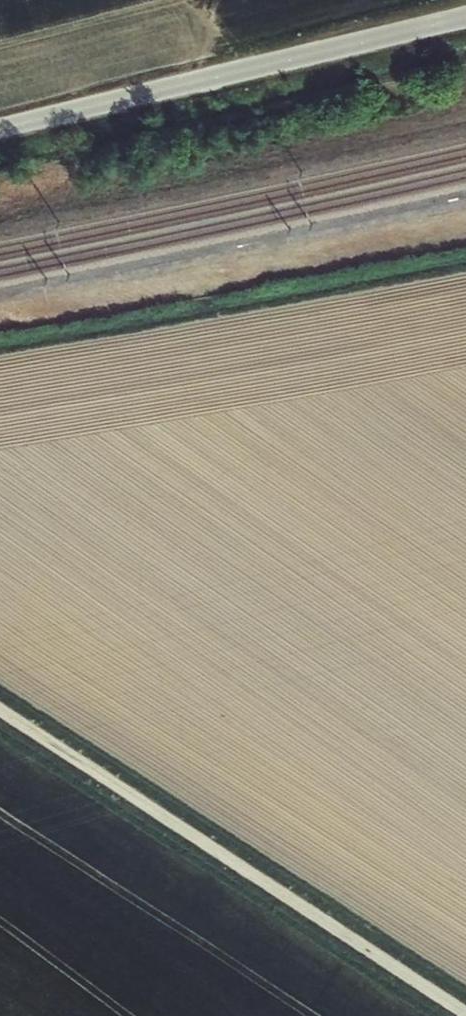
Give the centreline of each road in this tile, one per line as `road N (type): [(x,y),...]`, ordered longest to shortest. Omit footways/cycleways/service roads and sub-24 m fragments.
road 1 (track): [(465,1015),(0,718)]
road 2 (unclassified): [(0,132),(465,18)]

